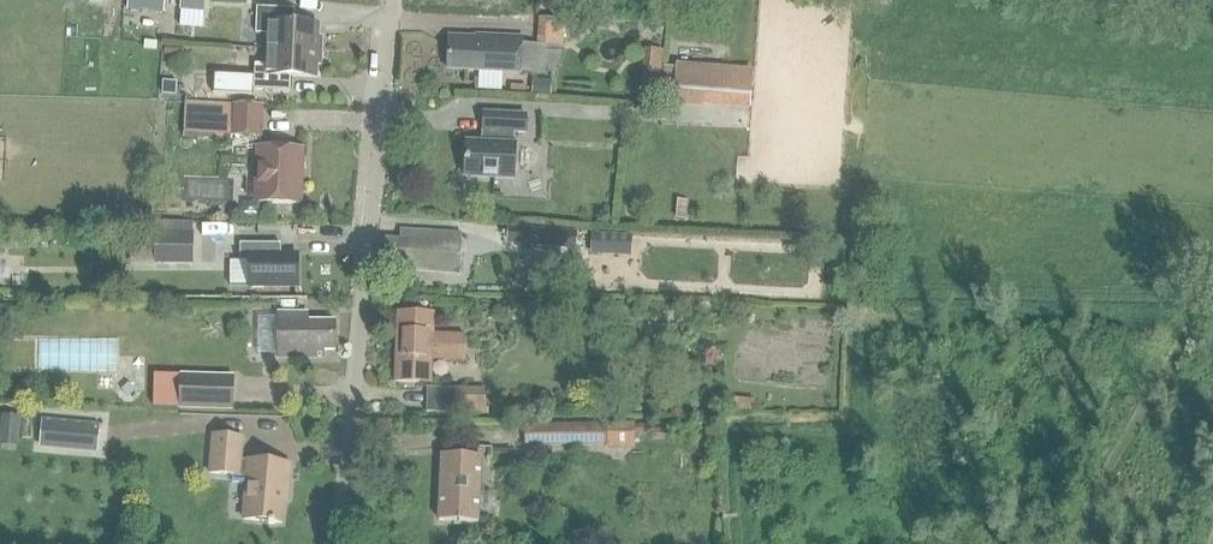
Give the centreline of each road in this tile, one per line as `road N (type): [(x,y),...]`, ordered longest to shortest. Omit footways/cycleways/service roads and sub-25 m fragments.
road 1 (residential): [(338,543),(390,0)]

